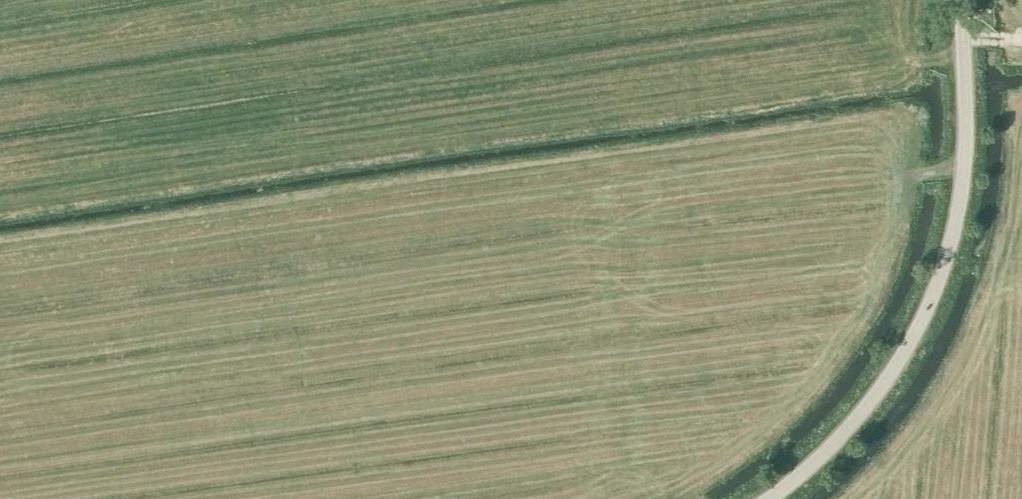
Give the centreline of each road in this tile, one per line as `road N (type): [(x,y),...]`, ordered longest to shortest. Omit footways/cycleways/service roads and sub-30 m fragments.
road 1 (tertiary): [(776,498),(869,409),(918,341),(952,255),(966,155),(962,0)]

